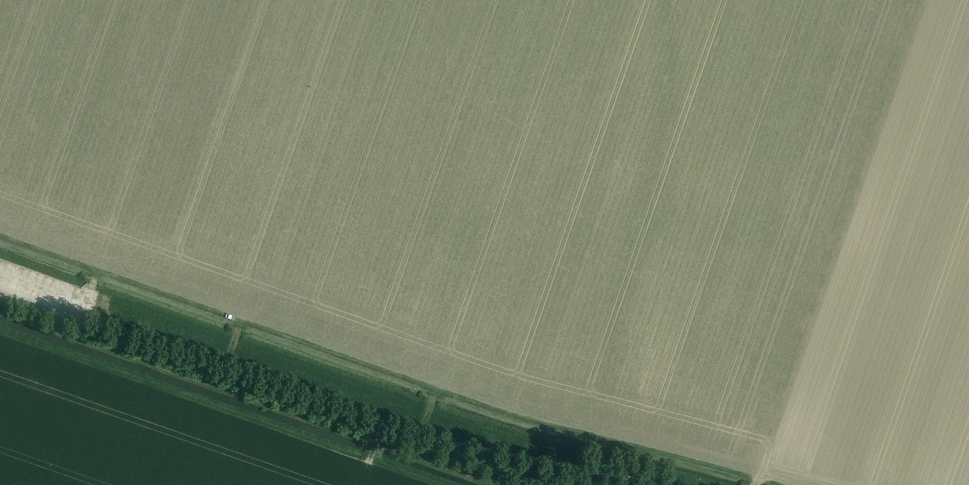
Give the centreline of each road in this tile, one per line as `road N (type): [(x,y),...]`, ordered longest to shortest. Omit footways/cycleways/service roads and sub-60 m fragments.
road 1 (track): [(783,484),(494,409),(0,237)]
road 2 (unclassified): [(657,484),(407,432),(0,293)]
road 3 (track): [(0,331),(444,484)]

